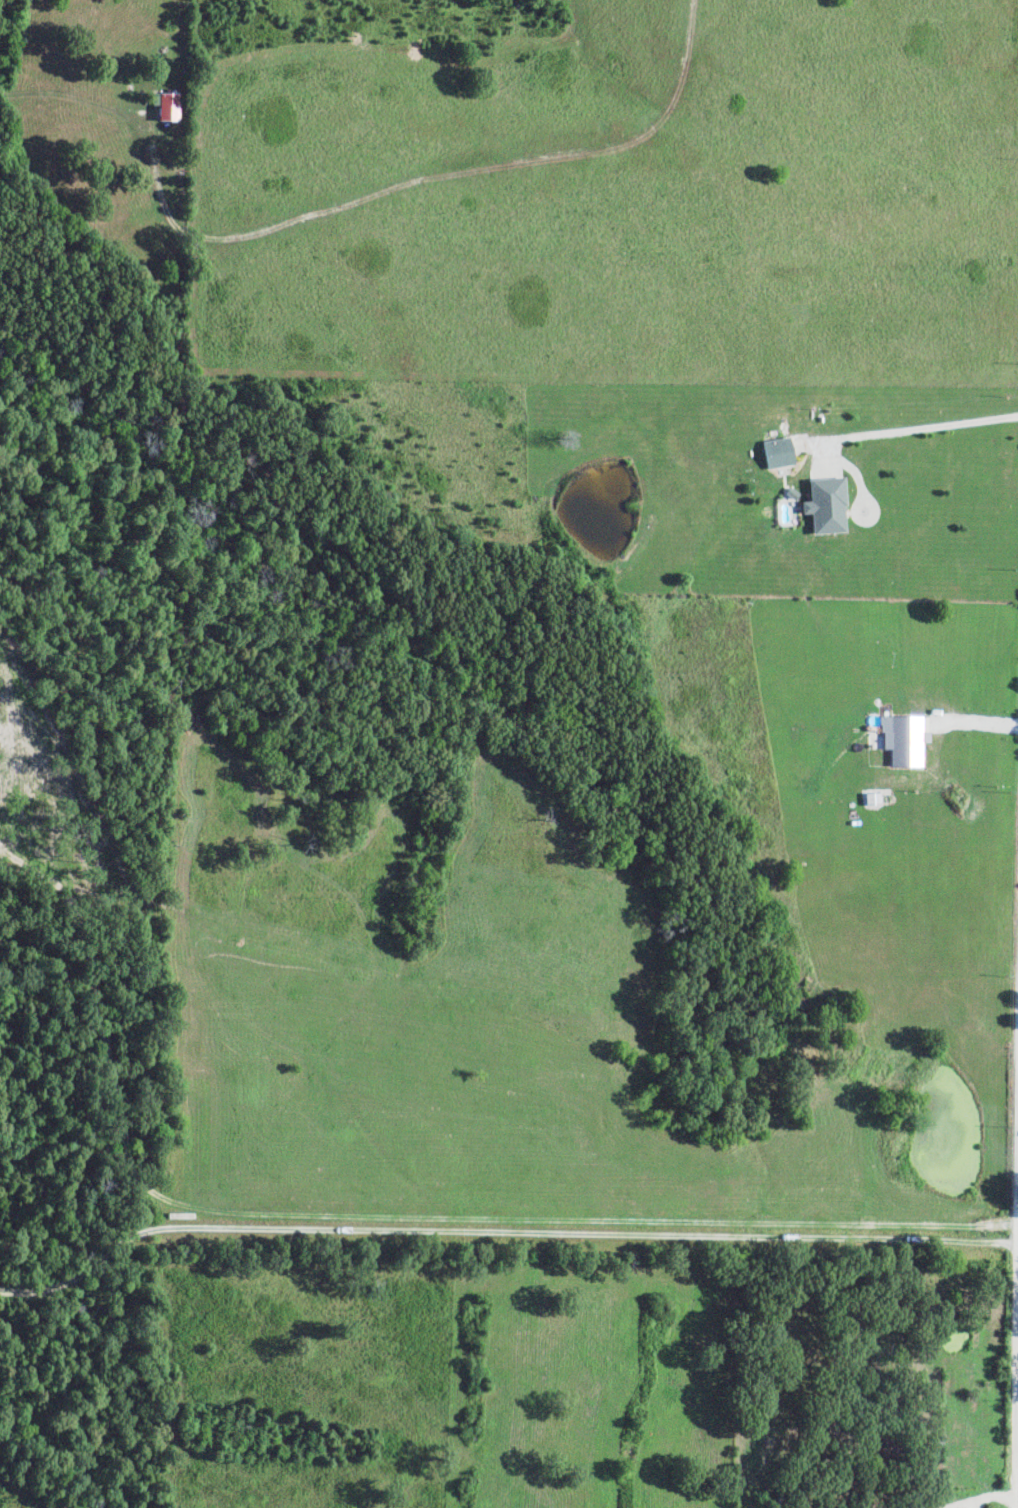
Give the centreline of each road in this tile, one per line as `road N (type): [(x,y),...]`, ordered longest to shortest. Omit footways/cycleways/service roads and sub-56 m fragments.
road 1 (residential): [(1017,1079),(1012,1507)]

